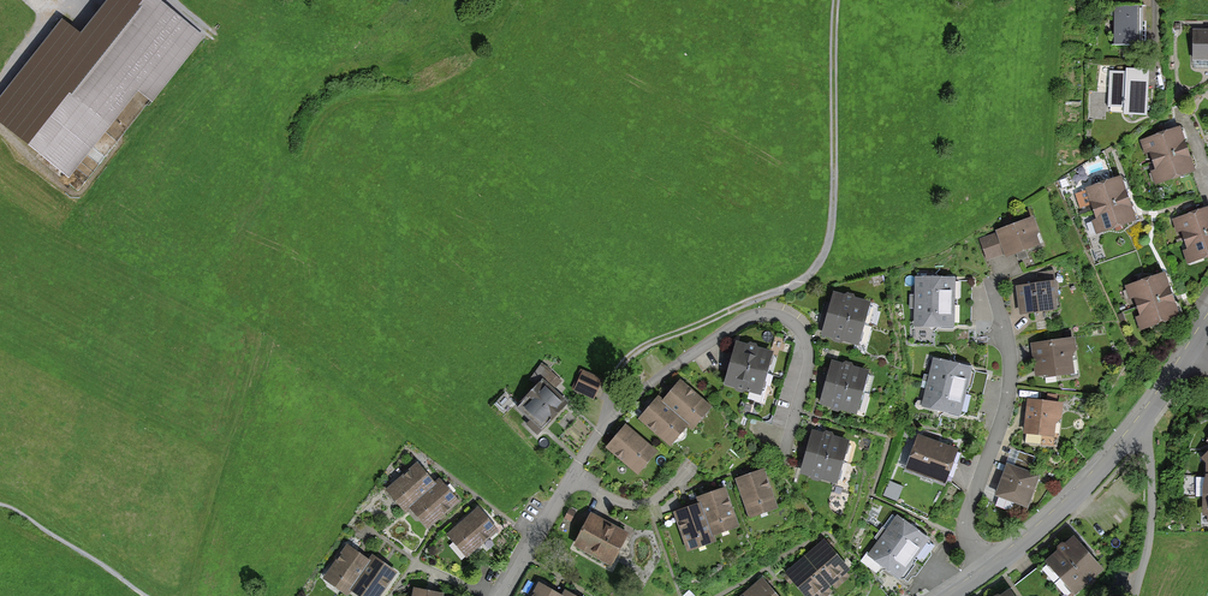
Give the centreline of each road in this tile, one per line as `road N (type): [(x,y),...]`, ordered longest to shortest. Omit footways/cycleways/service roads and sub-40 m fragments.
road 1 (residential): [(500,595),(606,419),(756,315),(794,322),(808,352),(782,460)]
road 2 (track): [(606,419),(605,384),(627,357),(799,284),(827,249),(837,0)]
road 3 (residential): [(991,282),(1010,387),(966,522),(991,570)]
road 4 (residential): [(991,570),(1079,494),(1141,427)]
road 5 (residential): [(1141,427),(1153,496),(1134,595)]

